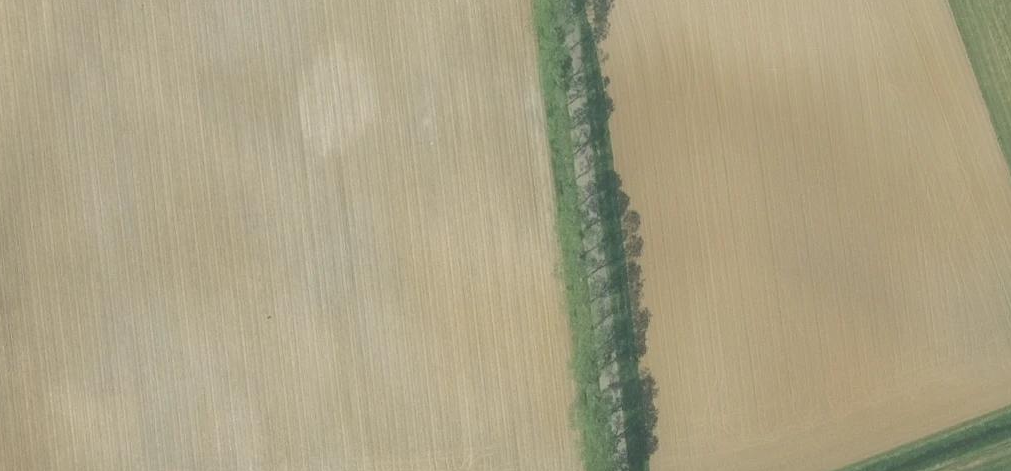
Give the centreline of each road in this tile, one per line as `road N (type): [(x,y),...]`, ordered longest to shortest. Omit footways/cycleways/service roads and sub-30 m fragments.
road 1 (unclassified): [(619,470),(561,0)]

